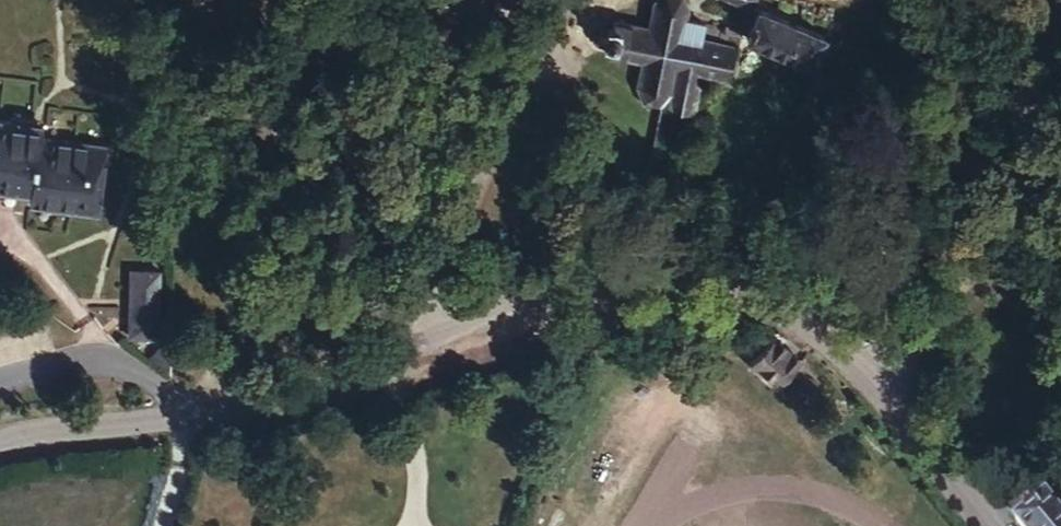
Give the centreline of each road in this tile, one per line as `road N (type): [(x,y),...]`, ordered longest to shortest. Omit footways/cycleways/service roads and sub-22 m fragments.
road 1 (tertiary): [(430,347),(625,291),(683,289),(744,300),(818,332),(871,383),(988,525)]
road 2 (tertiary): [(0,445),(47,430),(212,413),(430,347)]
road 3 (track): [(871,383),(984,217),(1036,78),(1040,0)]
road 4 (residential): [(559,0),(435,238),(424,306),(430,347)]
road 5 (track): [(543,31),(327,0)]

